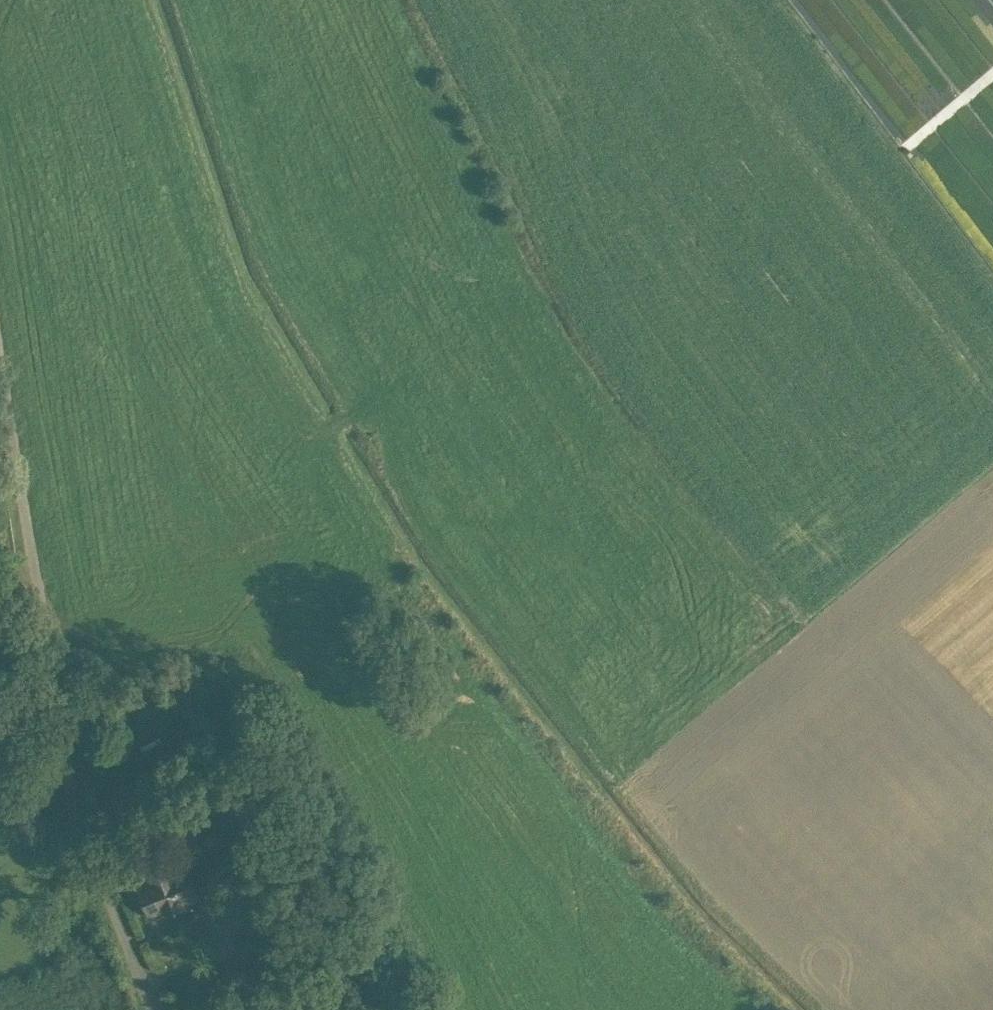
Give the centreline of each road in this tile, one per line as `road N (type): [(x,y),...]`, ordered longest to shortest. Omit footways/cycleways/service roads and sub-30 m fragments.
road 1 (track): [(162,1009),(123,928),(0,299)]

